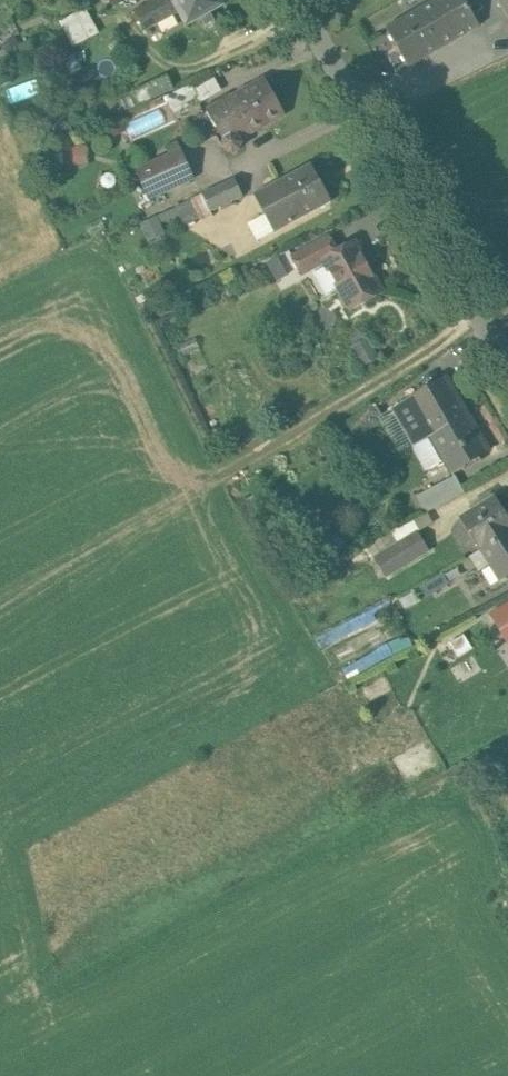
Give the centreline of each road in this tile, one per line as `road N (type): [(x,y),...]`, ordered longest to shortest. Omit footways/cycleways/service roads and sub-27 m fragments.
road 1 (residential): [(293,0),(507,366)]
road 2 (track): [(477,313),(336,409),(224,472),(213,501)]

